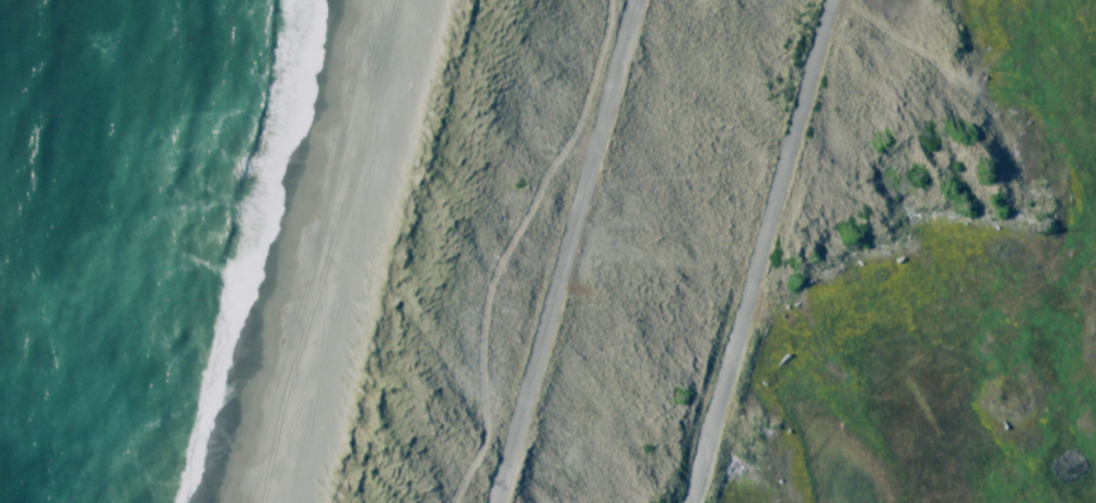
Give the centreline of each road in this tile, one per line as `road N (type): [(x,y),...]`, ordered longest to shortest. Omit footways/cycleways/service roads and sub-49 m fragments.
road 1 (track): [(451,502),(482,444),(481,311),(495,264),(549,161),(575,130),(607,0)]
road 2 (residential): [(499,502),(638,0)]
road 3 (residential): [(833,0),(694,502)]

